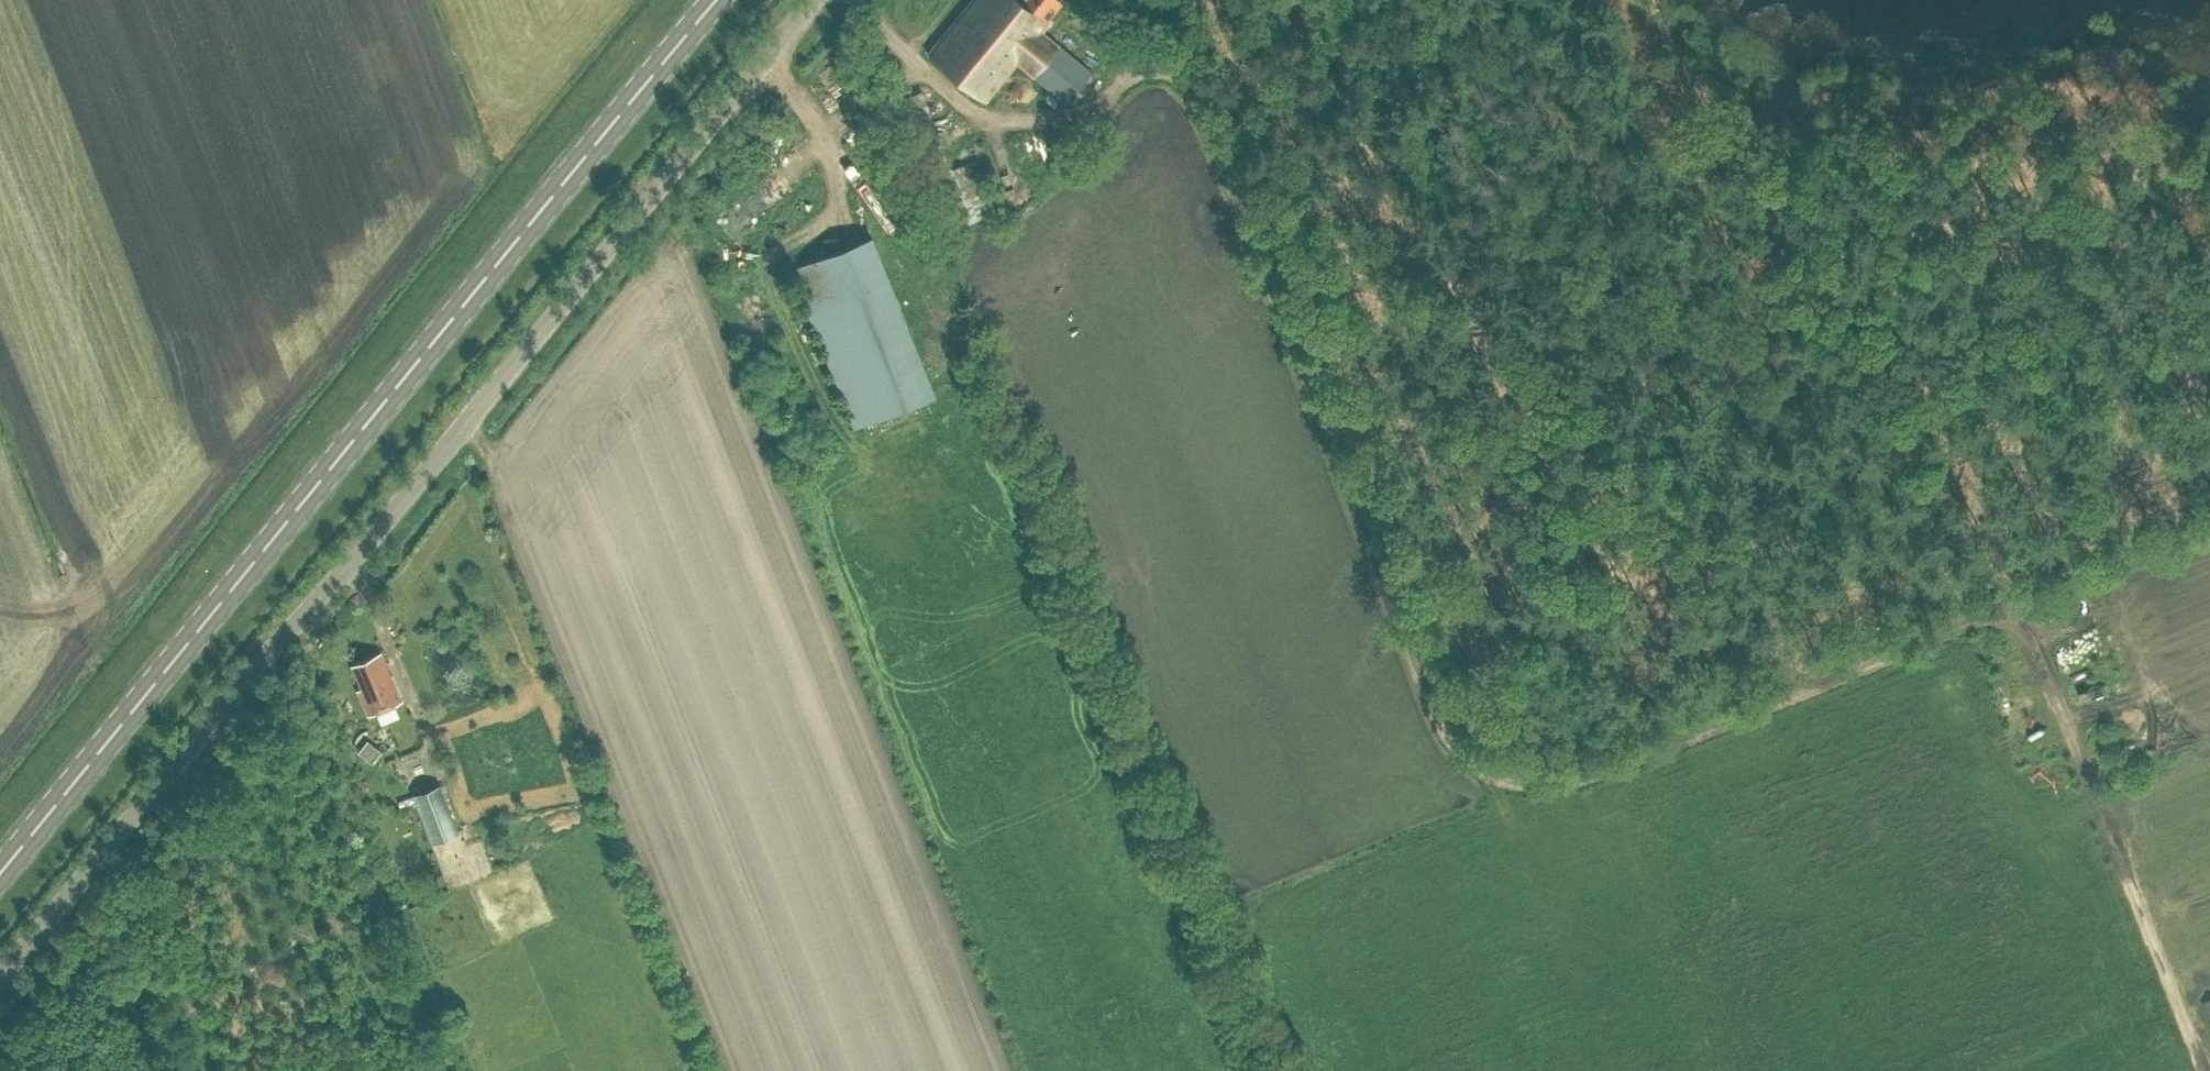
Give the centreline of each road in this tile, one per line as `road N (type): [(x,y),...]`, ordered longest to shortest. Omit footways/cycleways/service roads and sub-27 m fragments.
road 1 (track): [(869,0),(927,76),(983,110),(1017,120),(1045,119),(1135,70),(1180,75),(1196,85),(1444,713),(1478,753),(1522,775),(1602,771),(1972,623),(2005,622),(2021,632),(2035,644),(2207,1070)]
road 2 (unclassified): [(0,977),(811,0)]
road 3 (primary): [(0,871),(717,0)]

